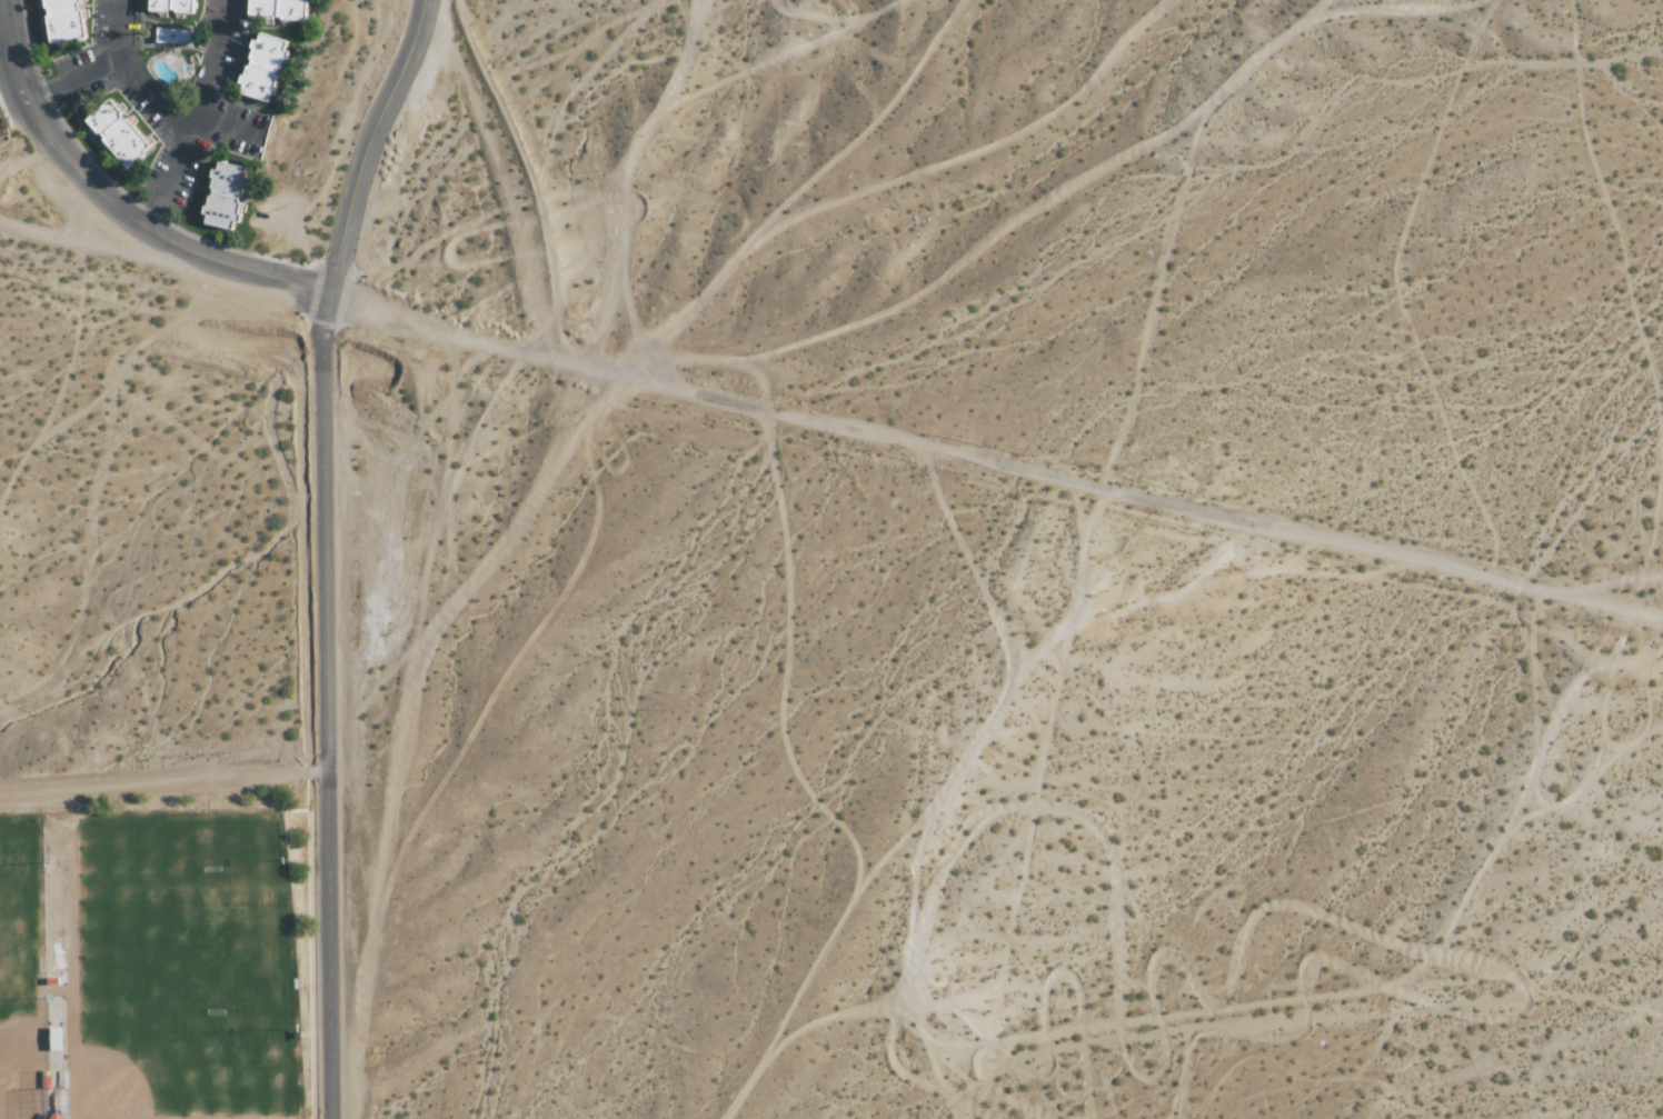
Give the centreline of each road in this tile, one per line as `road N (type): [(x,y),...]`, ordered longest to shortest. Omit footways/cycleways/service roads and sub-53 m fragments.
road 1 (track): [(1662,605),(0,213)]
road 2 (tertiary): [(331,296),(317,1118)]
road 3 (tertiary): [(331,296),(169,246),(93,186),(21,88),(1,0)]
road 4 (residential): [(423,0),(374,137),(331,296)]
road 5 (residential): [(228,0),(219,53),(190,132),(141,227)]
road 6 (residential): [(124,0),(110,58),(92,78),(31,103)]

